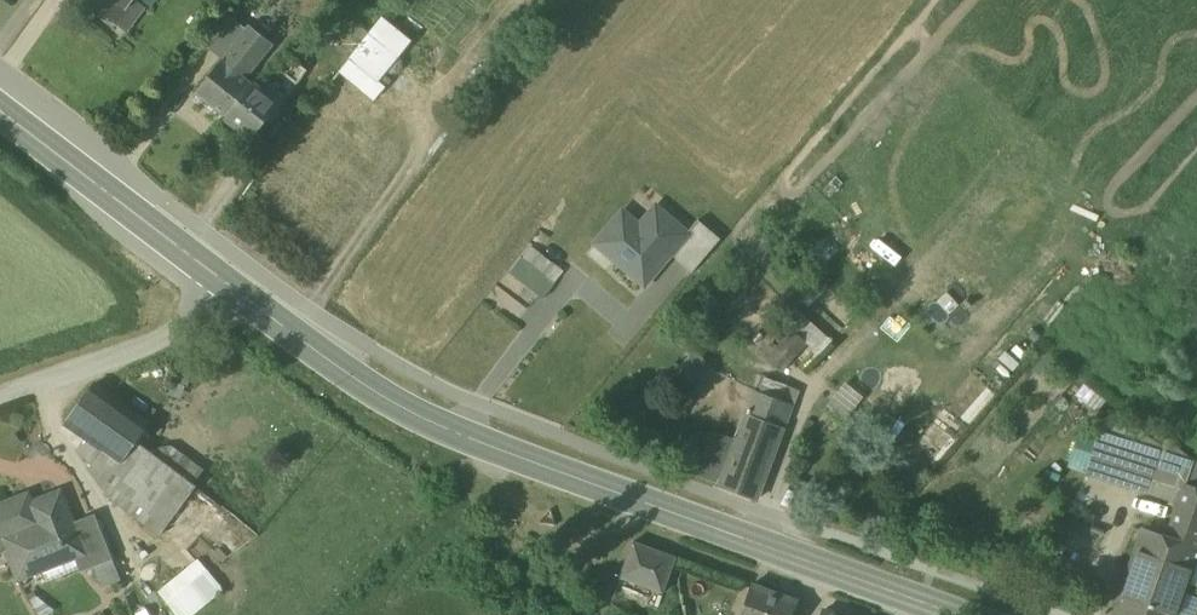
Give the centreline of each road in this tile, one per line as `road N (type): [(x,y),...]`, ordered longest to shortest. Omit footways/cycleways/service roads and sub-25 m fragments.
road 1 (primary): [(959,614),(468,436),(387,394),(247,296)]
road 2 (primary): [(247,296),(0,102)]
road 3 (unclassified): [(0,394),(247,296)]

